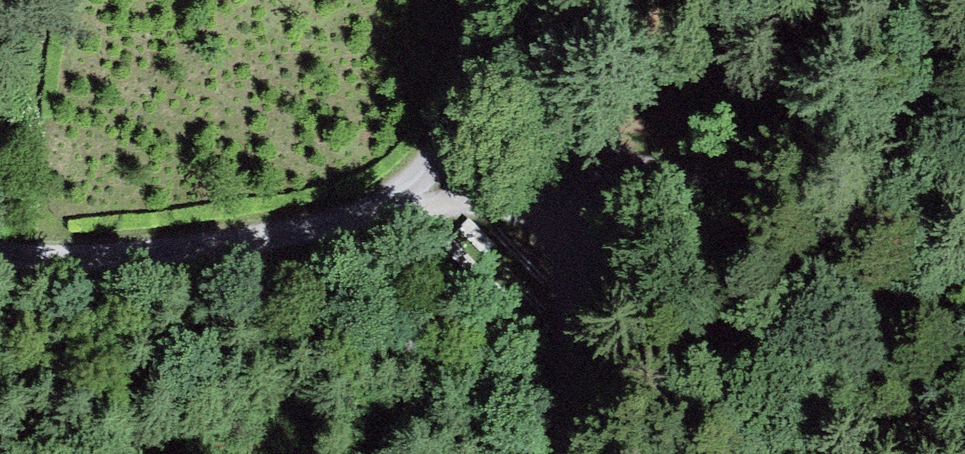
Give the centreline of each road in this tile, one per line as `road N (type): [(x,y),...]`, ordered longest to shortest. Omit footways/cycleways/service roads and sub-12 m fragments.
road 1 (track): [(0,256),(138,253),(332,224),(396,206),(489,201),(578,219),(621,183),(964,129)]
road 2 (track): [(579,453),(572,278),(578,219)]
road 3 (track): [(508,40),(396,206)]
road 4 (track): [(508,40),(621,183)]

